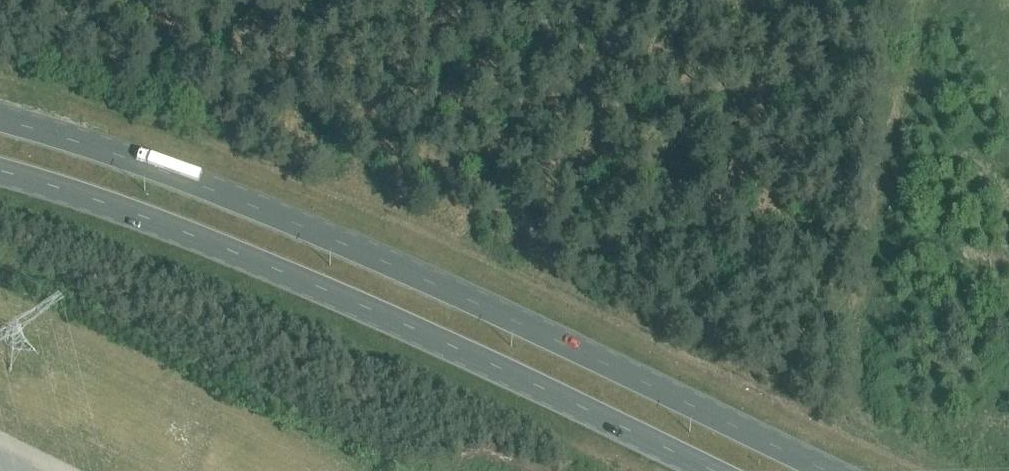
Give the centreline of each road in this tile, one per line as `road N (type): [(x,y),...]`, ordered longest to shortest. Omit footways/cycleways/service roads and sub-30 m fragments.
road 1 (primary): [(845,470),(363,246),(164,166),(0,113)]
road 2 (primary): [(0,179),(135,223),(337,306),(702,470)]

